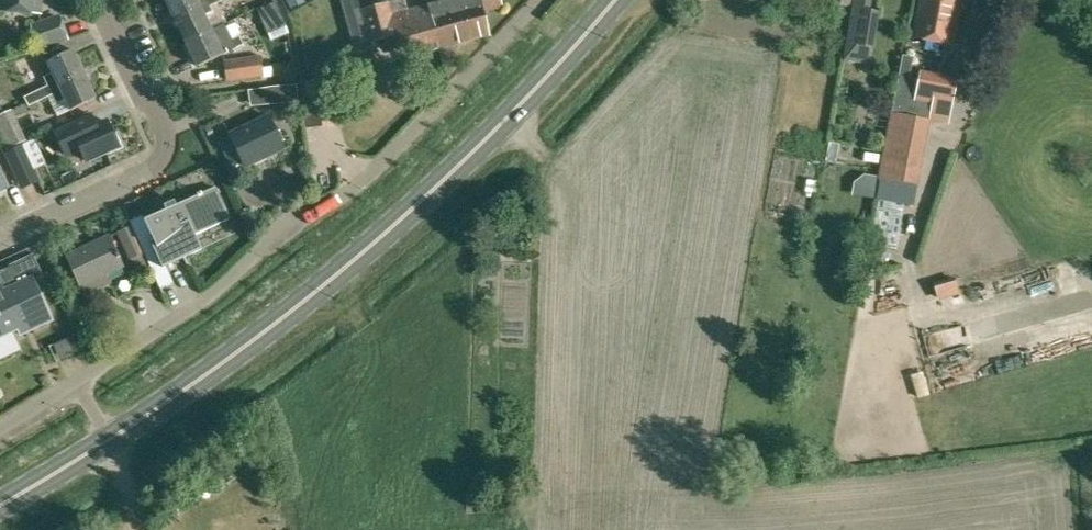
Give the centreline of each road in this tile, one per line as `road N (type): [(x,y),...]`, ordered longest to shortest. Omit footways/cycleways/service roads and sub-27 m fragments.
road 1 (secondary): [(0,506),(263,337),(444,184),(618,0)]
road 2 (residential): [(0,435),(210,298),(278,238),(361,181),(544,0)]
road 3 (residential): [(0,247),(147,177),(167,152),(162,124),(110,32),(106,0)]

